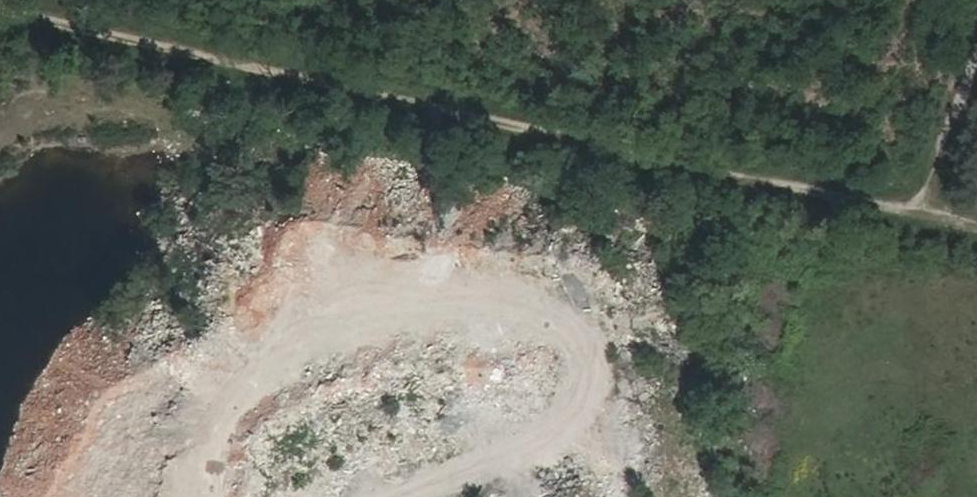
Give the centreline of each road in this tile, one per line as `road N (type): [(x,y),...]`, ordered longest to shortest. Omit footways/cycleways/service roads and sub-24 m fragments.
road 1 (unclassified): [(976,226),(0,10)]
road 2 (track): [(919,212),(976,57)]

